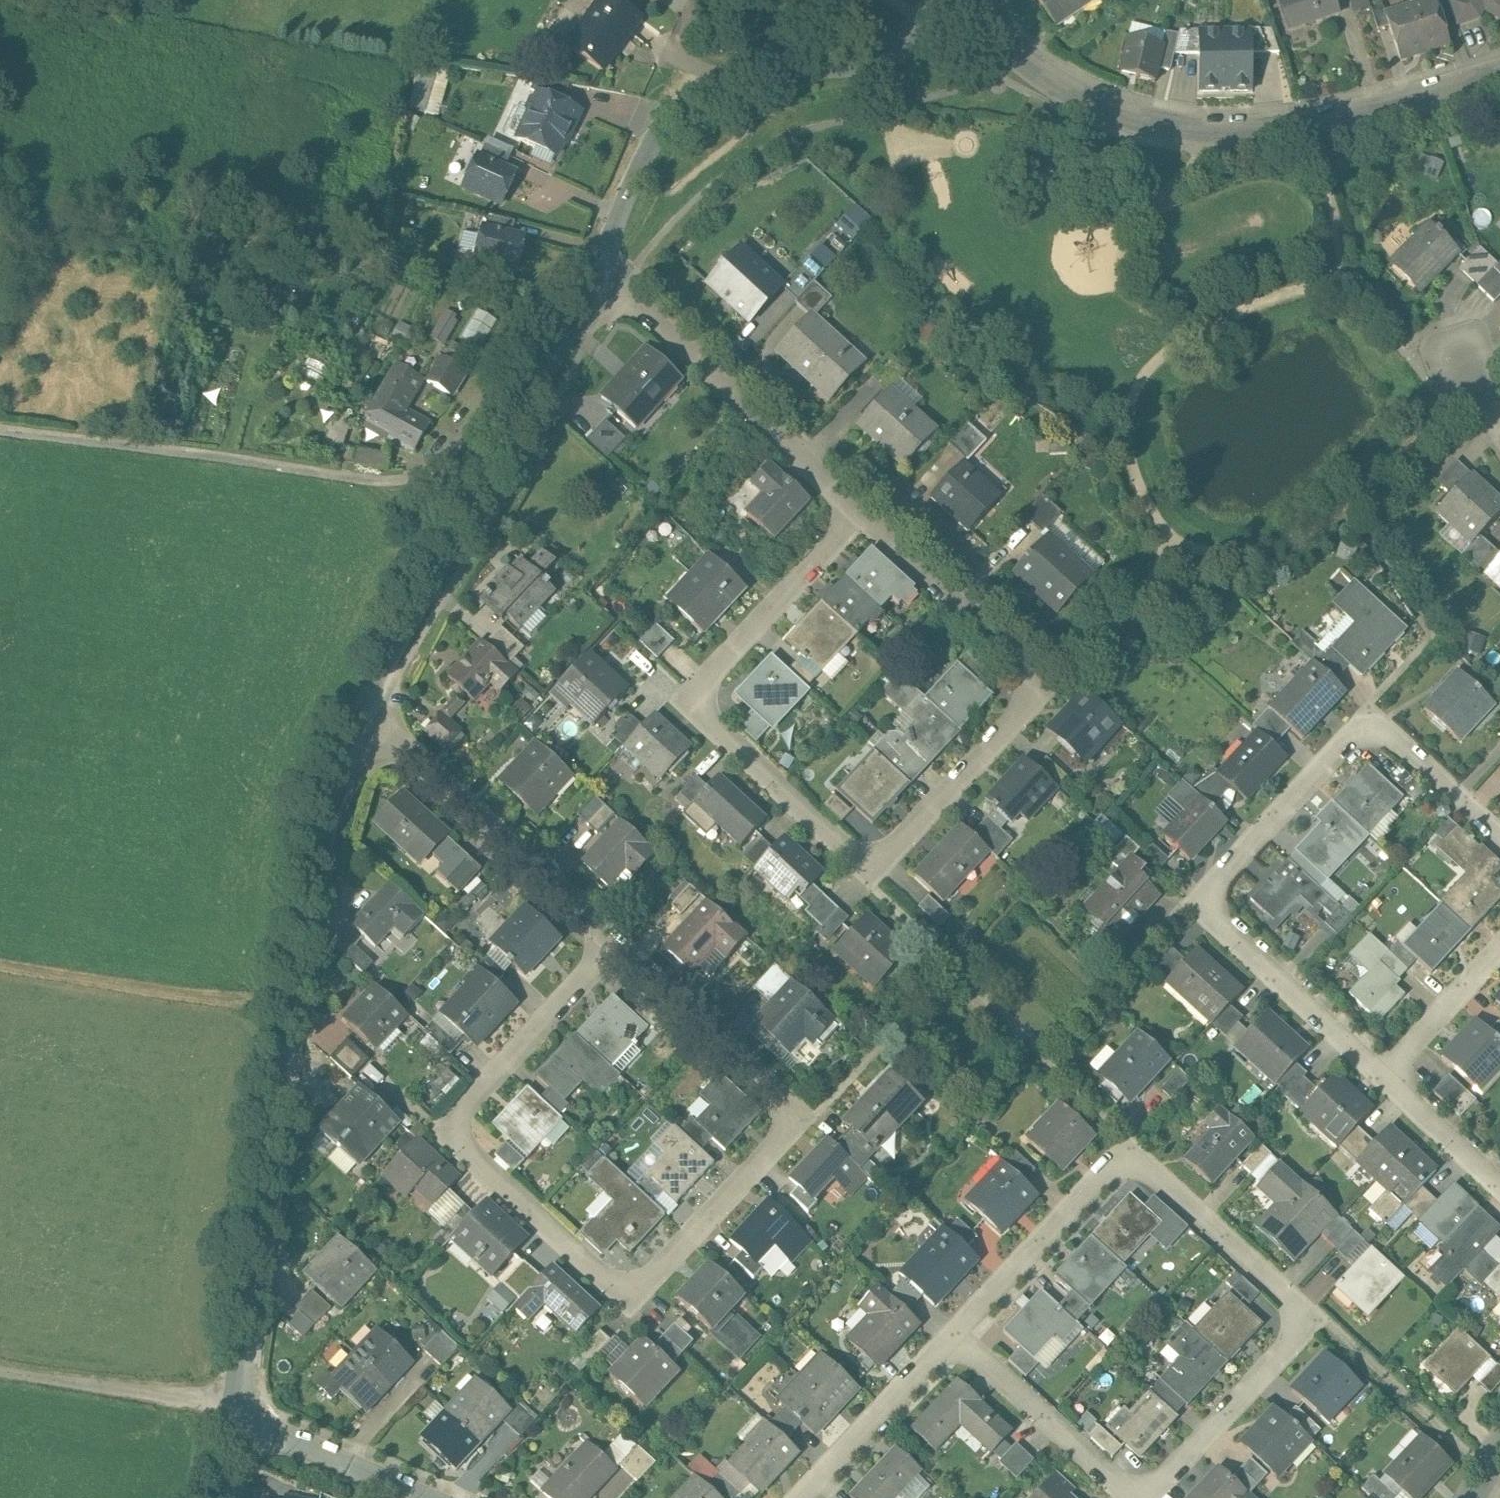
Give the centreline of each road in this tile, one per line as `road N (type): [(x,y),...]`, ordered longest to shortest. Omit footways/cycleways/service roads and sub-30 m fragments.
road 1 (residential): [(615,934),(767,1067),(785,1101),(785,1139),(656,1278),(631,1292),(596,1268),(472,1147),(467,1111),(510,1058)]
road 2 (residential): [(858,512),(1044,679),(869,869),(711,723),(702,698),(713,668)]
road 3 (residential): [(958,1336),(1129,1148),(1306,1314),(1258,1377),(1157,1478),(1131,1488),(1101,1475)]
road 4 (tertiary): [(232,1404),(328,795),(367,696)]
road 5 (residential): [(564,336),(436,473),(408,487),(0,422)]
road 6 (residential): [(973,0),(991,25),(1046,67),(1123,109),(1218,130),(1317,126),(1499,74)]
road 7 (tertiary): [(599,262),(662,117),(703,73),(772,56),(861,60),(967,0)]
road 8 (residential): [(1499,830),(1398,730),(1371,721),(1347,738),(1208,896),(1228,927)]
road 9 (tertiary): [(367,696),(564,336)]
road 10 (residential): [(599,262),(633,285),(858,512)]
road 11 (residential): [(367,696),(615,934)]
road 12 (residential): [(444,1497),(232,1404)]
road 13 (residential): [(803,1497),(958,1336)]
road 14 (residential): [(1228,927),(1387,1070)]
road 15 (residential): [(713,668),(858,512)]
road 16 (residential): [(1101,1475),(958,1336)]
road 17 (residential): [(1387,1070),(1499,950)]
road 18 (residential): [(510,1058),(615,934)]
road 19 (residential): [(1499,1176),(1387,1070)]

